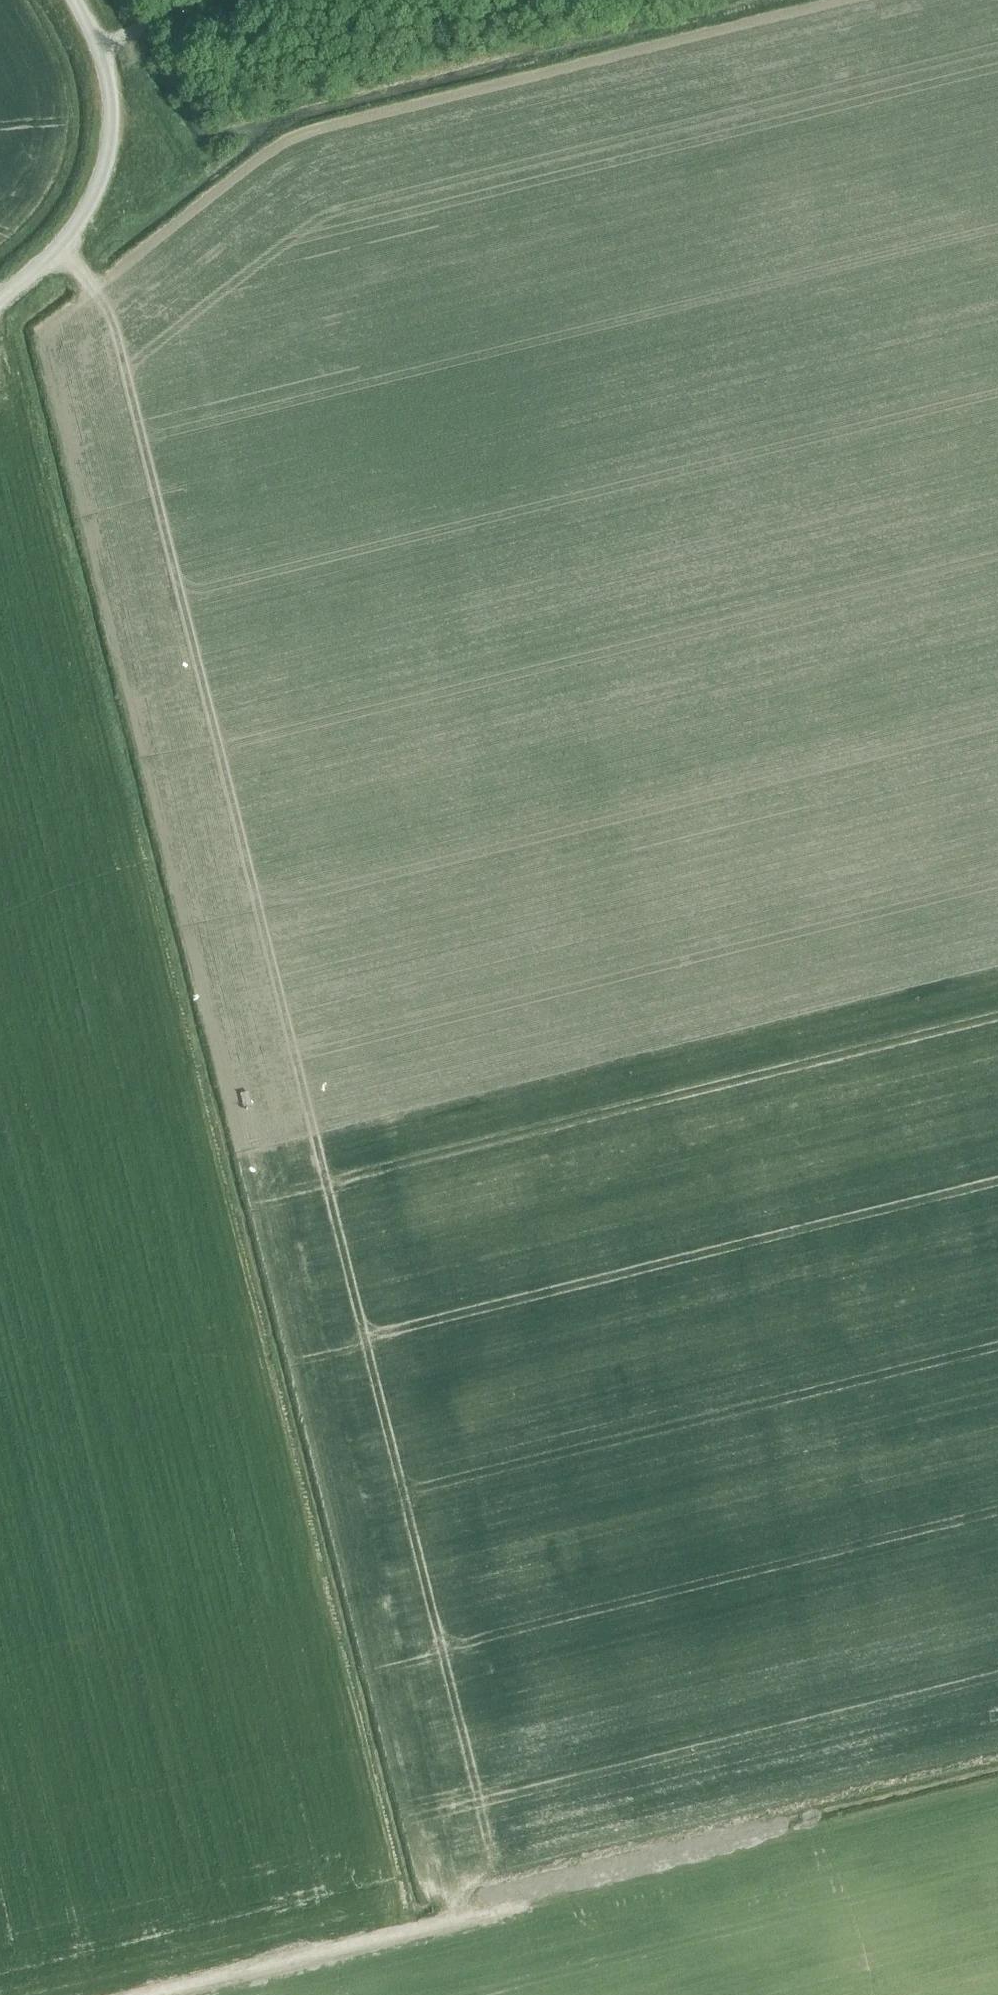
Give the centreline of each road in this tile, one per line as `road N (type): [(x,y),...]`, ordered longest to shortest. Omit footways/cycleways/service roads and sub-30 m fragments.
road 1 (unclassified): [(0,298),(66,241),(108,153),(108,79),(74,0)]

